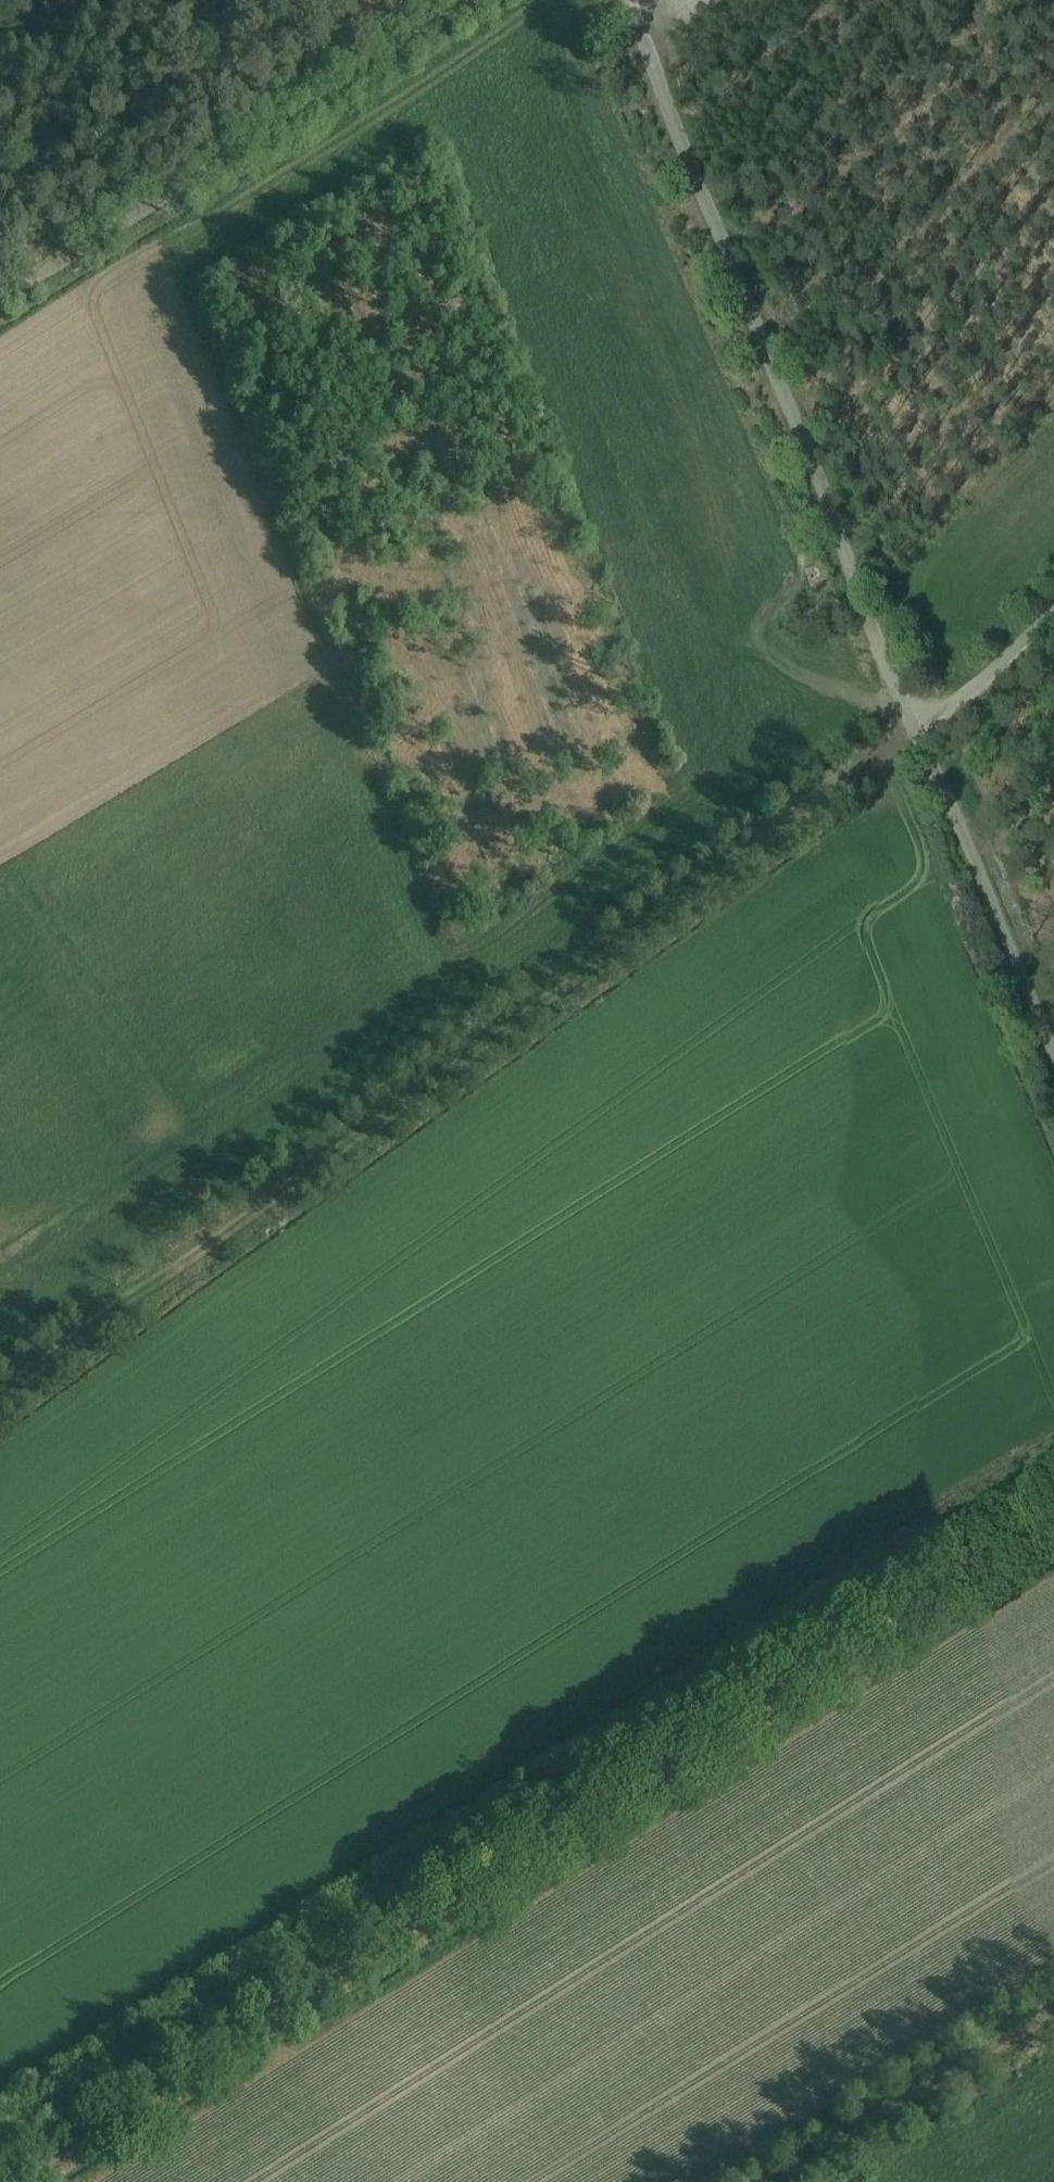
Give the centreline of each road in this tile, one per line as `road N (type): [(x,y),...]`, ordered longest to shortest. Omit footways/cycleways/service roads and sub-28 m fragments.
road 1 (track): [(24,2181),(1053,1529)]
road 2 (track): [(1053,1072),(715,237),(631,0)]
road 3 (track): [(0,309),(490,0)]
road 4 (track): [(915,739),(1053,610)]

